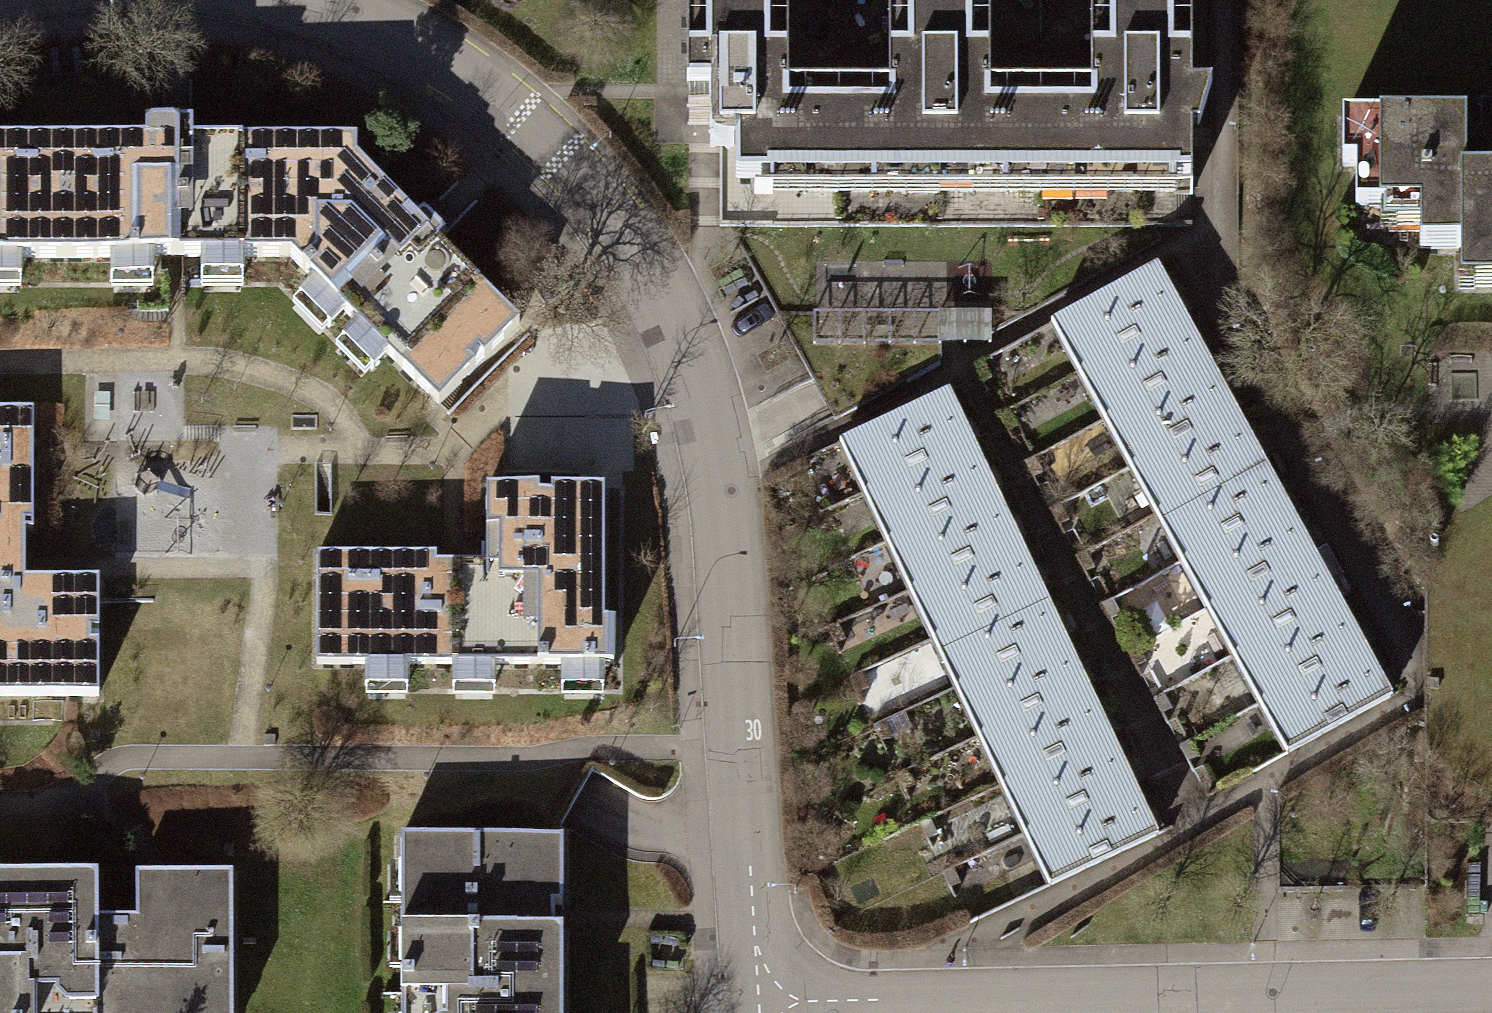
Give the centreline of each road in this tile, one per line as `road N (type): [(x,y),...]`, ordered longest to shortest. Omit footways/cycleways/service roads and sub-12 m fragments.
road 1 (residential): [(750,998),(723,489),(697,388),(646,252),(468,74),(280,0)]
road 2 (residential): [(750,998),(1491,991)]

